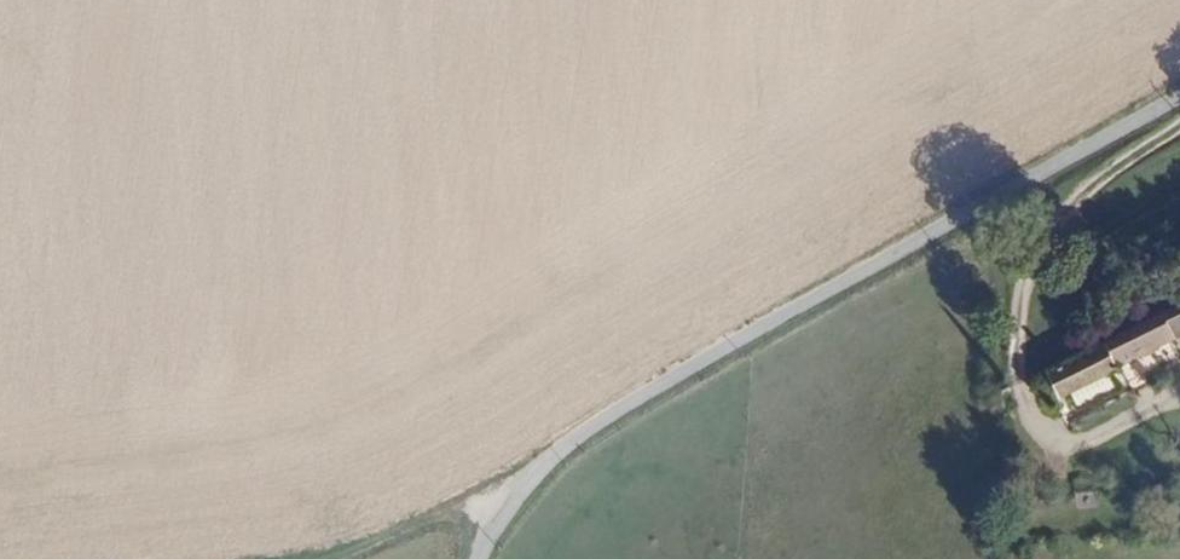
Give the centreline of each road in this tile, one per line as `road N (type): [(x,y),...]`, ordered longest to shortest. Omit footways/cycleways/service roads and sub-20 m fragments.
road 1 (unclassified): [(480,558),(533,475),(567,445),(1179,98)]
road 2 (track): [(1179,398),(1110,436),(1065,448),(1042,435),(1023,390),(1029,317),(1048,254),(1085,193),(1179,141)]
road 3 (track): [(505,513),(454,515),(342,558)]

